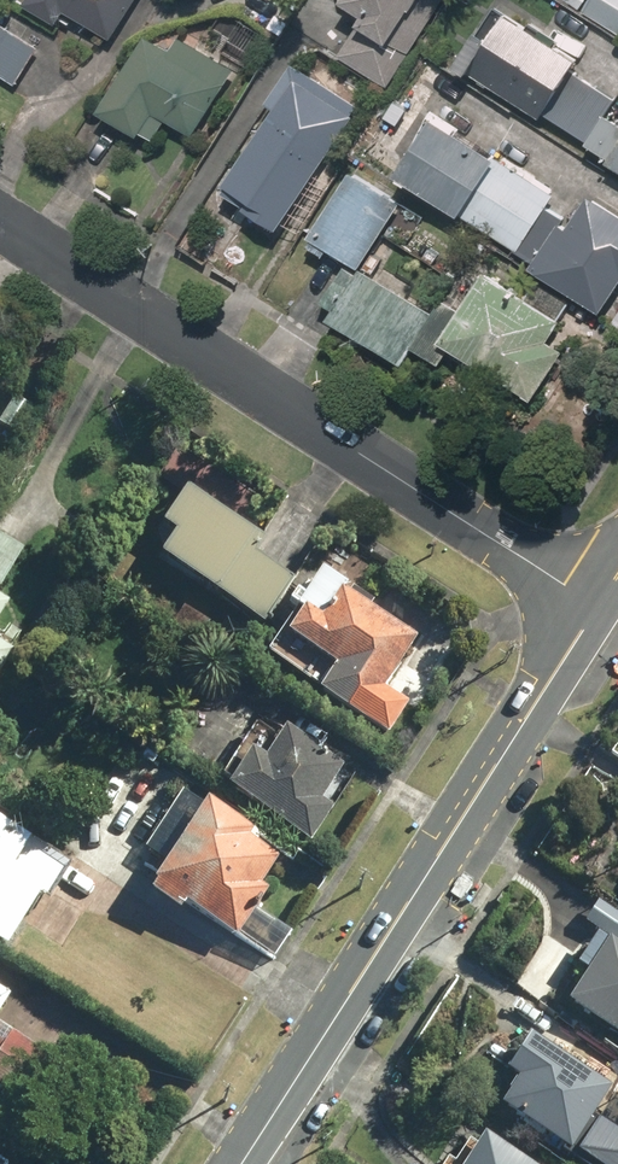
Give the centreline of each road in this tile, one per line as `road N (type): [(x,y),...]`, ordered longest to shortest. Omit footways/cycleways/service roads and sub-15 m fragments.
road 1 (residential): [(0,215),(598,608)]
road 2 (tertiary): [(242,1163),(598,608)]

